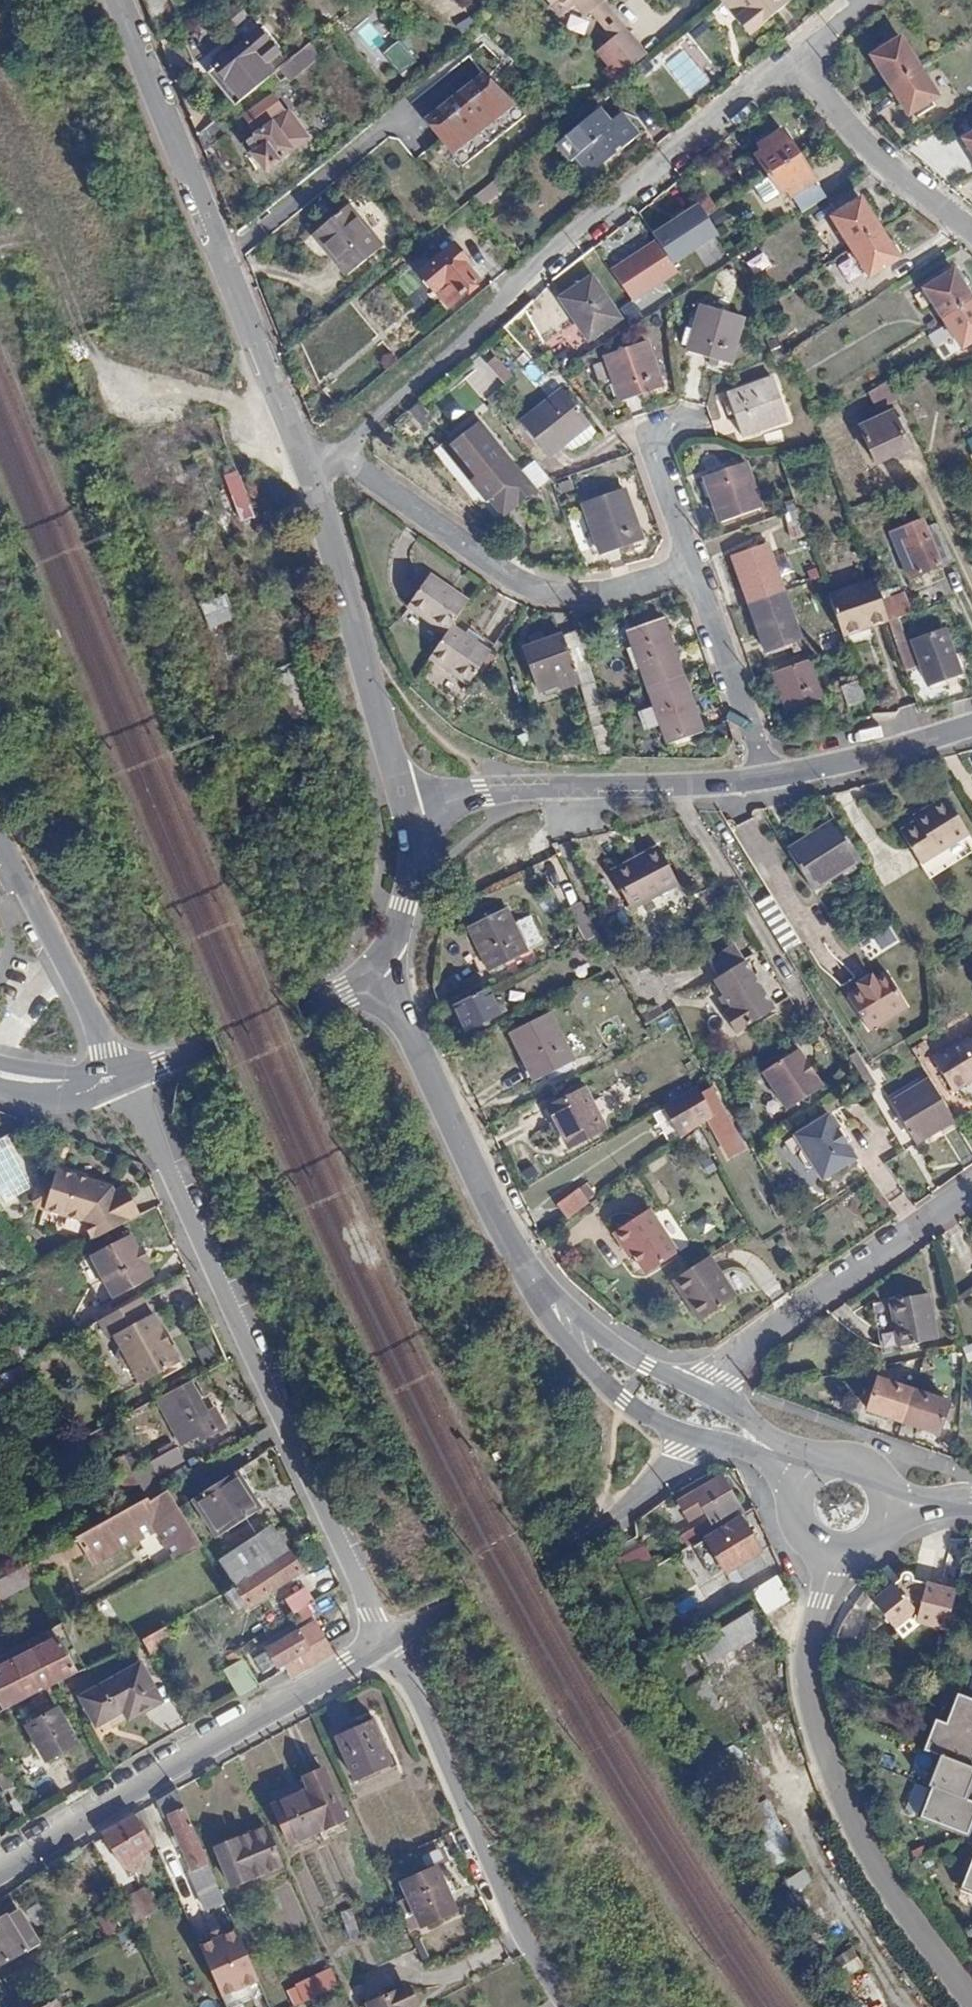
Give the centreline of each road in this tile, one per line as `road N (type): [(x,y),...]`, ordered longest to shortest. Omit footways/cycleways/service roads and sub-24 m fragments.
road 1 (residential): [(795,56),(524,272),(357,443),(306,461)]
road 2 (residential): [(125,1075),(381,1644)]
road 3 (residential): [(125,0),(306,461)]
road 4 (residential): [(836,1559),(805,1668),(817,1741),(871,1858),(971,1995)]
road 5 (residential): [(0,1872),(381,1644)]
road 6 (residential): [(306,461),(350,462),(503,576),(548,593),(604,593),(691,566)]
road 7 (residential): [(381,1644),(564,2006)]
road 8 (residential): [(381,1644),(549,1554),(659,1482),(703,1441)]
road 9 (residential): [(306,461),(407,815)]
road 10 (residential): [(407,815),(482,792),(770,780)]
road 11 (residential): [(693,1385),(971,1188)]
road 12 (tertiary): [(376,963),(513,1246)]
road 13 (tertiary): [(513,1246),(525,1289),(614,1398),(703,1441)]
road 14 (tertiary): [(376,963),(292,1014),(125,1075)]
road 15 (residential): [(971,228),(890,165),(795,56)]
road 16 (residential): [(108,1048),(0,838)]
road 17 (tertiary): [(693,1385),(583,1321),(513,1246)]
road 18 (residential): [(691,566),(770,780)]
road 19 (residential): [(770,780),(971,726)]
road 20 (residential): [(407,815),(414,868),(376,963)]
road 21 (tertiary): [(814,1460),(693,1385)]
road 22 (residential): [(691,566),(652,437)]

